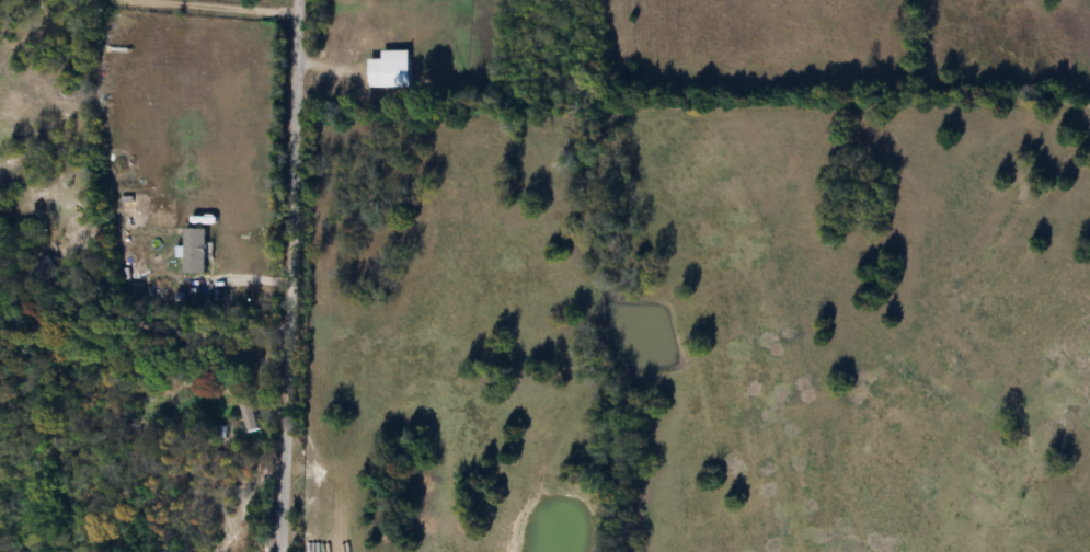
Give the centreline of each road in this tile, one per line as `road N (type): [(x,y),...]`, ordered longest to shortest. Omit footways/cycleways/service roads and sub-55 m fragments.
road 1 (residential): [(281,551),(297,0)]

